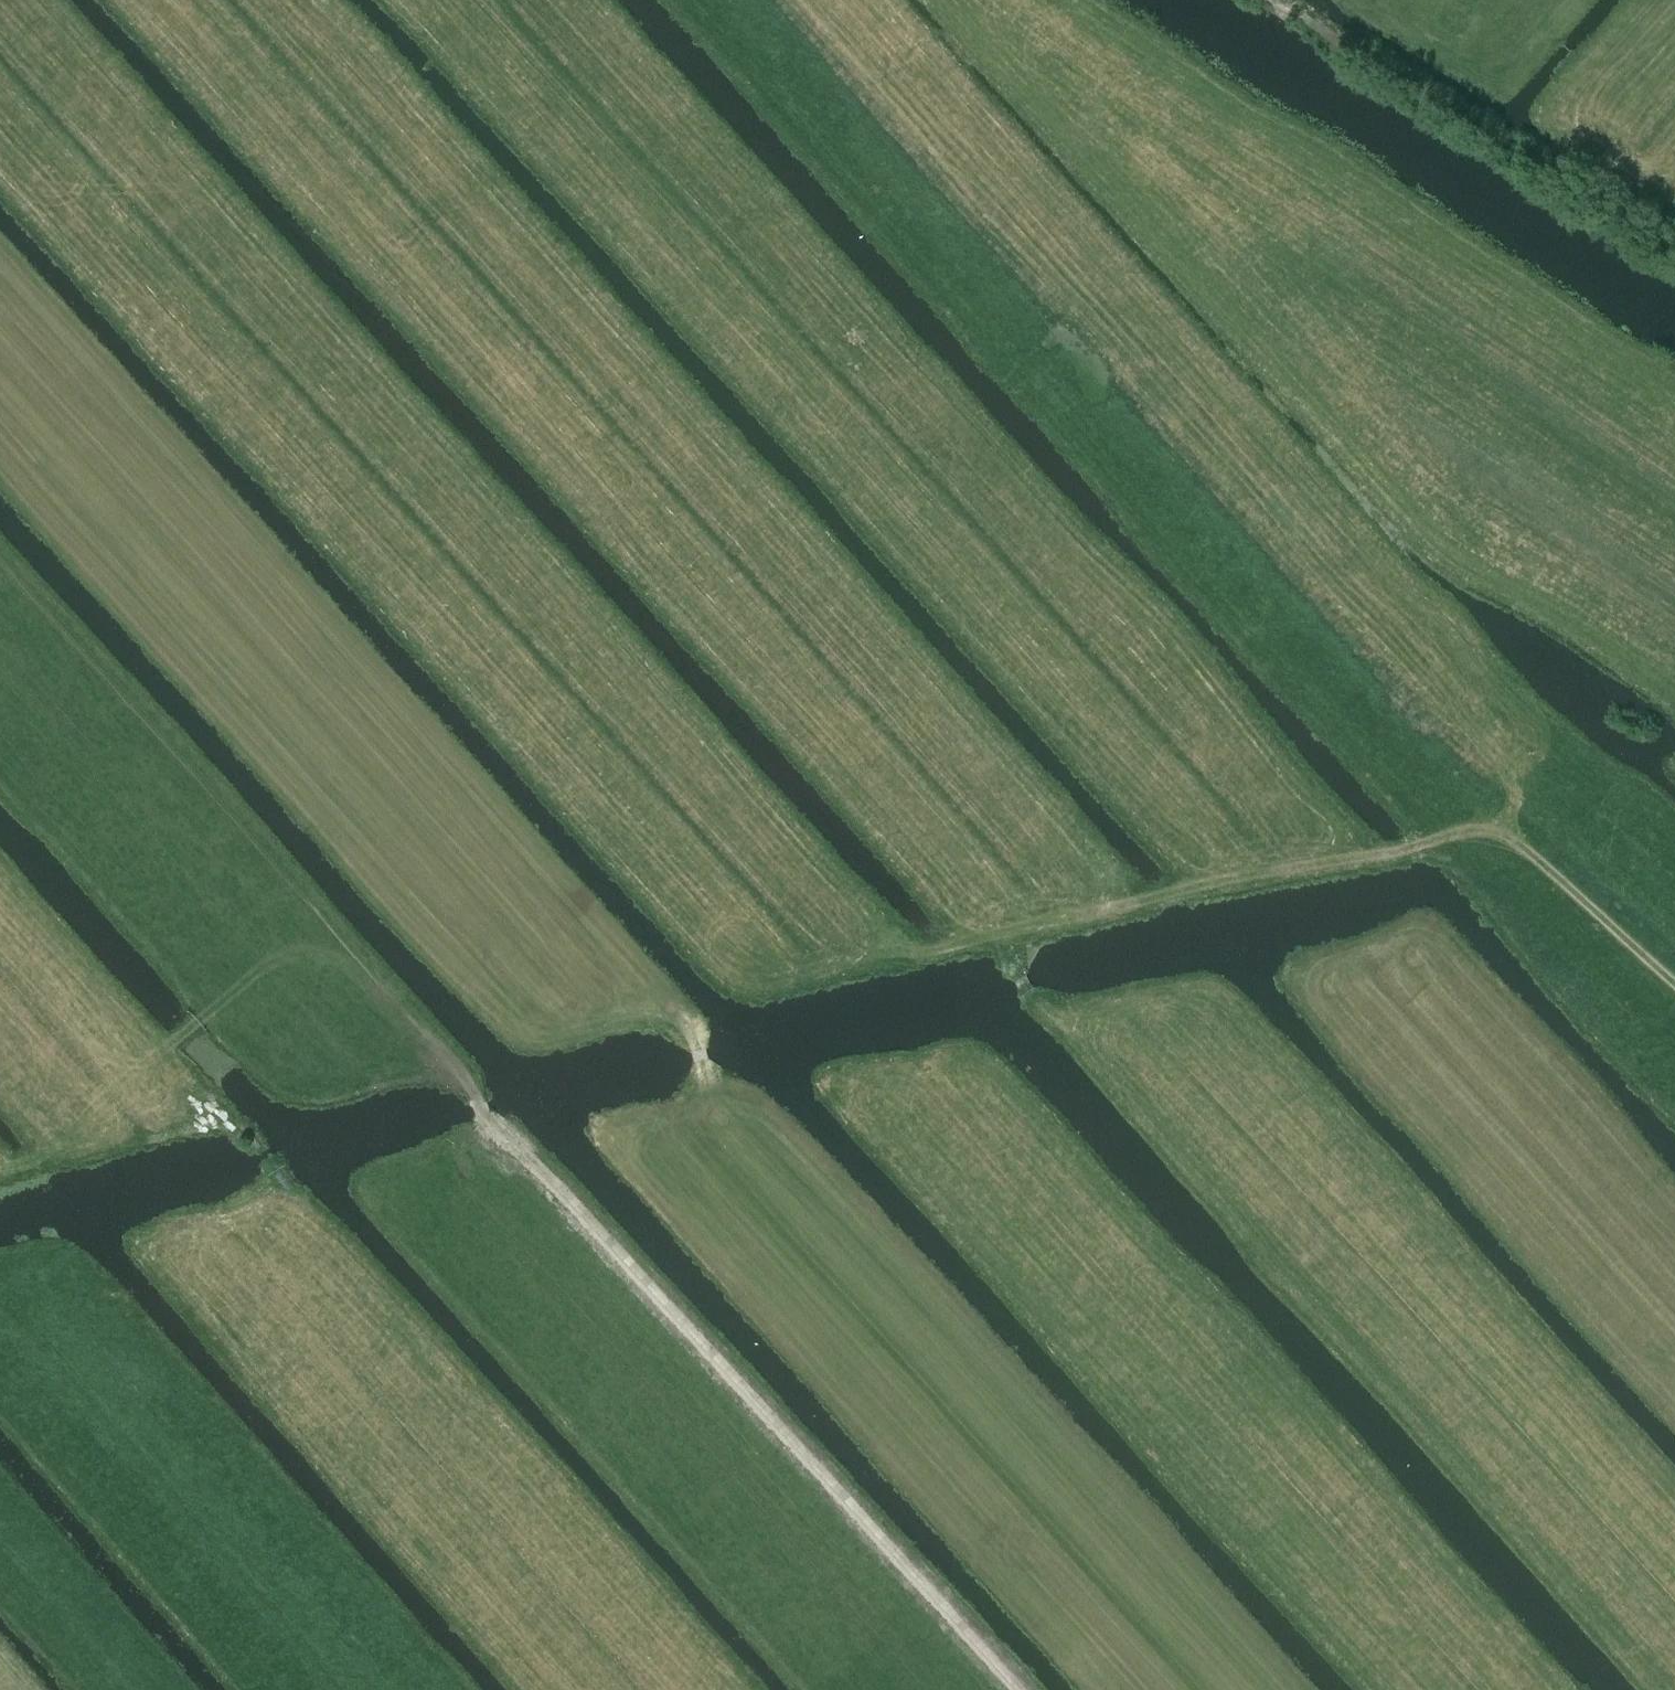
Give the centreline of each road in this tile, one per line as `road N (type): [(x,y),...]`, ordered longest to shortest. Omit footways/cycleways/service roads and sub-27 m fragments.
road 1 (track): [(1010,927),(1462,833),(1501,837),(1535,856),(1674,986)]
road 2 (track): [(0,1585),(95,1689)]

